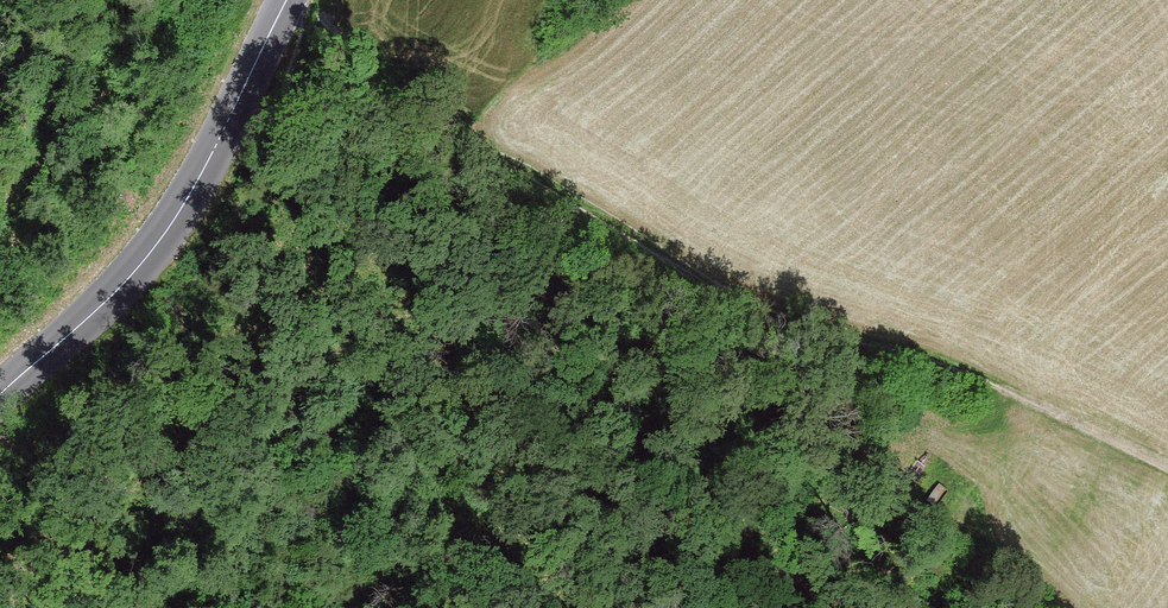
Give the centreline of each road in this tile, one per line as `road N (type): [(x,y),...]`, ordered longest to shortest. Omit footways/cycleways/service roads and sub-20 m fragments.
road 1 (track): [(255,64),(334,70),(592,215),(887,339)]
road 2 (tertiary): [(0,394),(128,282),(166,231),(211,158),(277,0)]
road 3 (track): [(1167,468),(1067,415),(887,339)]

